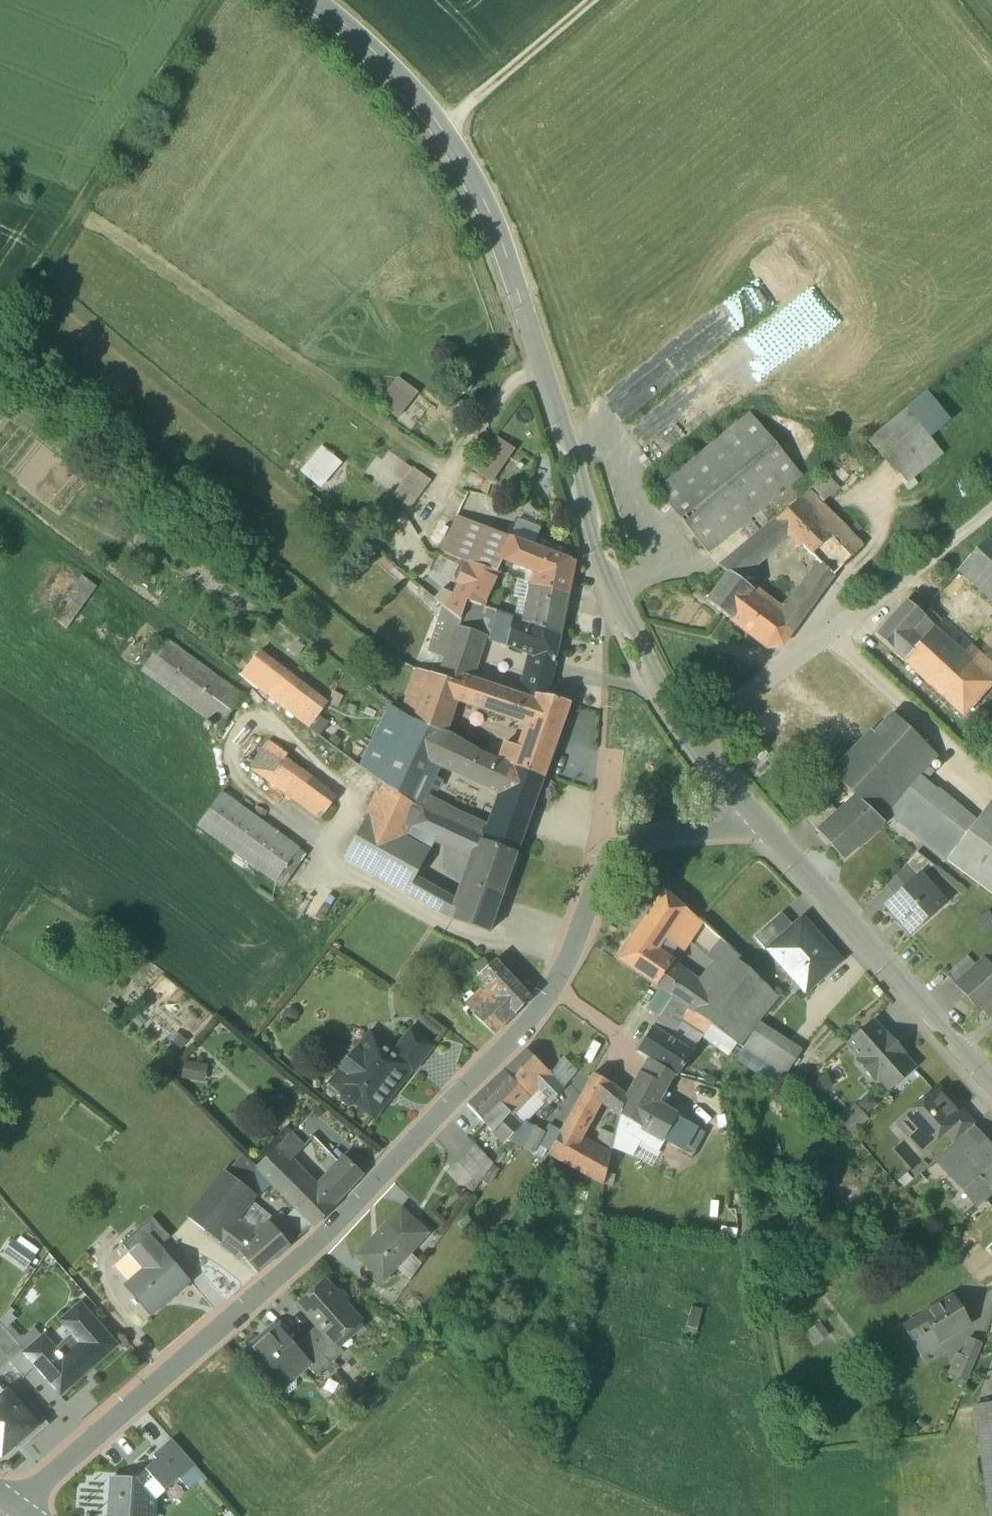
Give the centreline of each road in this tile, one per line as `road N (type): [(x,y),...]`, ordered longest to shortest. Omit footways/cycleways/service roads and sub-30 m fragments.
road 1 (residential): [(594,883),(571,958),(531,1023),(347,1214),(14,1508)]
road 2 (residential): [(308,0),(405,83),(444,129),(487,205),(576,465),(593,543),(695,739)]
road 3 (track): [(208,0),(0,334)]
road 4 (residential): [(695,739),(829,633),(920,575),(991,511)]
road 5 (residential): [(763,824),(991,1083)]
road 6 (track): [(444,129),(594,0)]
road 7 (residential): [(763,824),(664,834),(628,848),(594,883)]
road 8 (residential): [(605,761),(594,883)]

